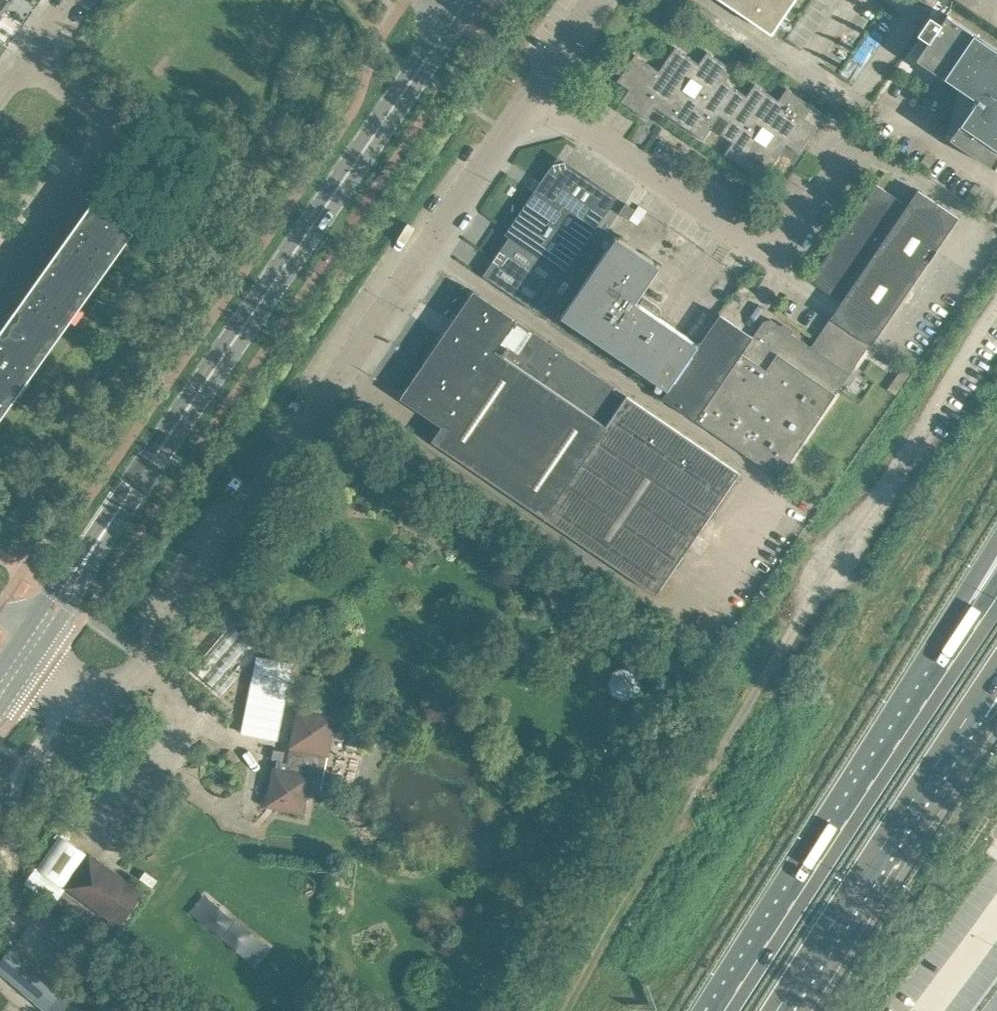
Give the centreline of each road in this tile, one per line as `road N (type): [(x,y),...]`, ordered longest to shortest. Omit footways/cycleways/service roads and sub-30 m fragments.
road 1 (unclassified): [(77,692),(113,687),(148,655),(534,92)]
road 2 (secondary): [(36,637),(457,19)]
road 3 (track): [(972,351),(697,789)]
road 4 (unclassified): [(862,136),(801,225),(774,241),(745,237),(534,92)]
road 5 (motorway): [(956,657),(723,1010)]
road 6 (motorway): [(777,1010),(970,711)]
road 7 (residential): [(0,282),(86,158),(95,131),(87,104),(21,50)]

